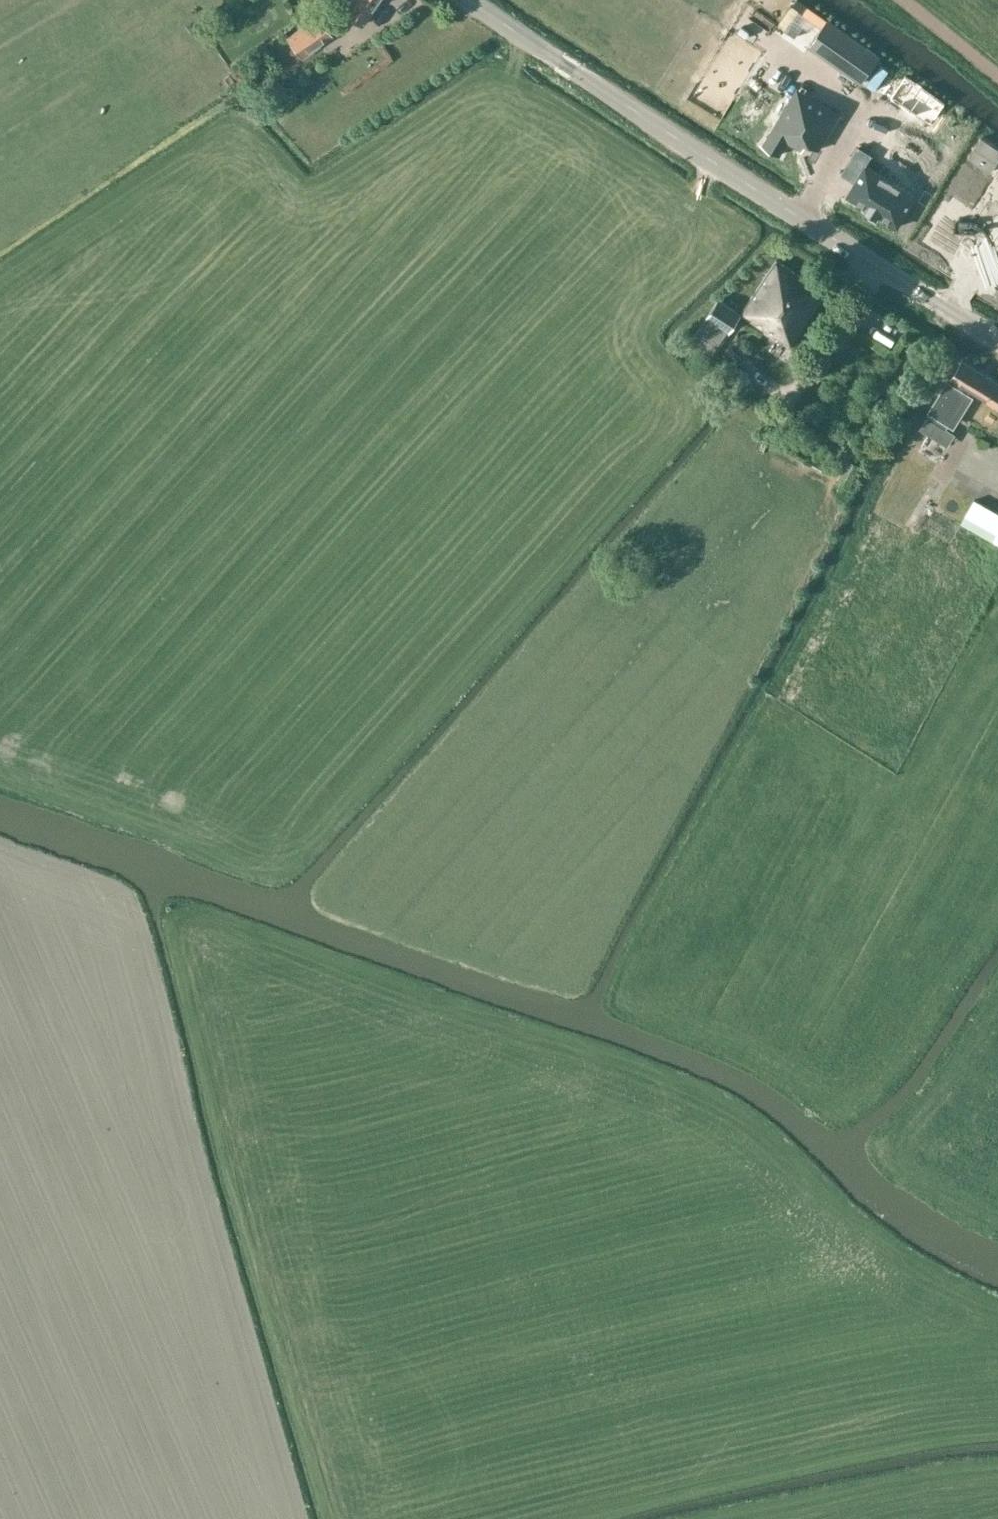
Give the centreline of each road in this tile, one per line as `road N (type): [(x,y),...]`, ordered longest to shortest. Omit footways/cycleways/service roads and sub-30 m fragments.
road 1 (unclassified): [(997,347),(467,0)]

